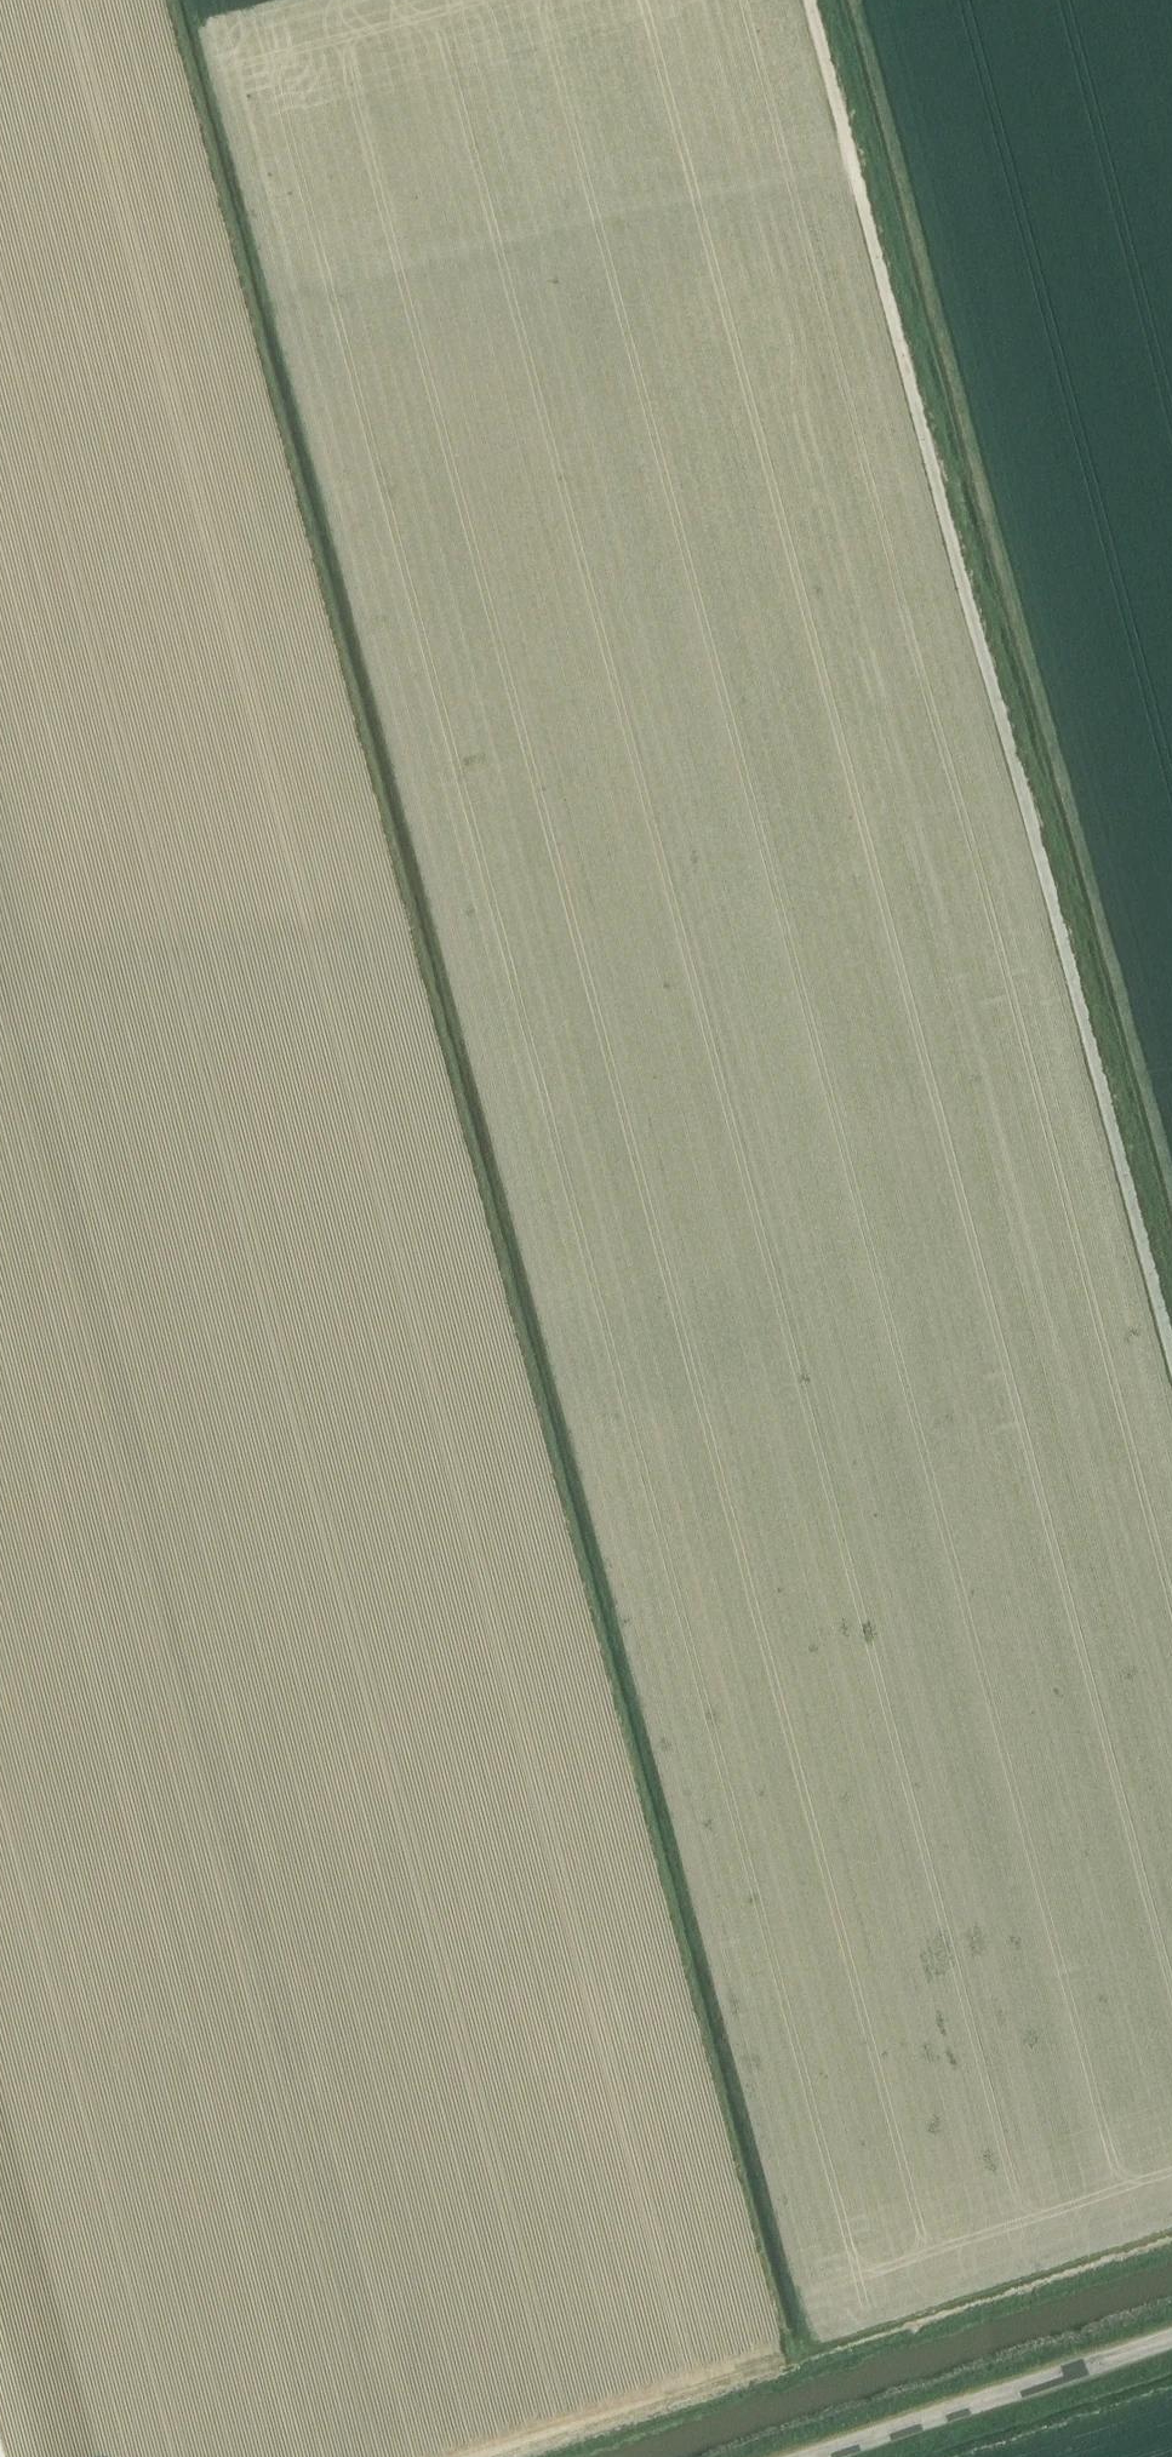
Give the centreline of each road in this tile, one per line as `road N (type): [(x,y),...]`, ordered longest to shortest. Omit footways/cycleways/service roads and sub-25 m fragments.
road 1 (track): [(0,873),(425,2456)]
road 2 (unclassified): [(829,2456),(1171,2343)]

